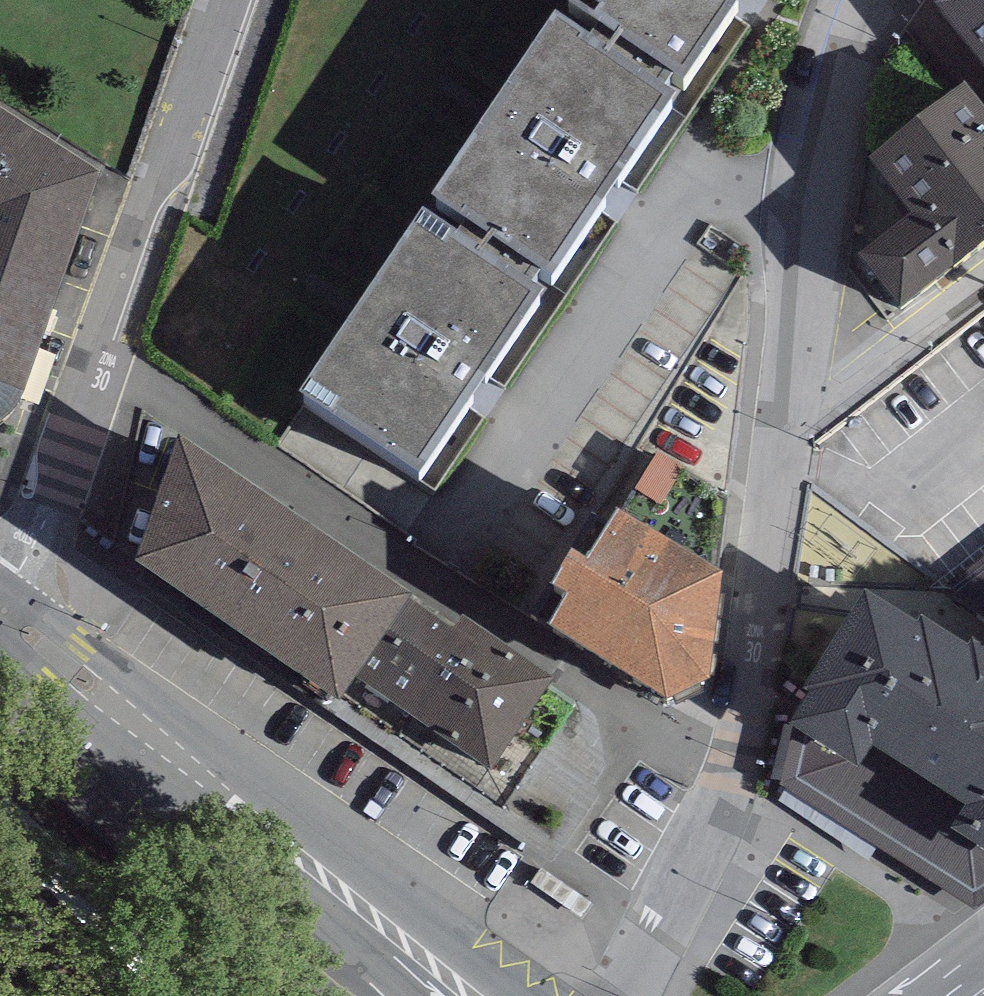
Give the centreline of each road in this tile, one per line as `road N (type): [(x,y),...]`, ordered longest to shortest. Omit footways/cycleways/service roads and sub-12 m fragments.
road 1 (residential): [(100,346),(736,778)]
road 2 (residential): [(778,459),(824,88),(884,0)]
road 3 (residential): [(11,622),(378,921)]
road 4 (residential): [(228,0),(100,346)]
road 5 (residential): [(736,778),(778,459)]
road 6 (residential): [(100,346),(11,622)]
road 7 (residential): [(778,459),(983,293)]
road 8 (residential): [(632,995),(736,778)]
road 9 (residential): [(509,995),(378,921)]

